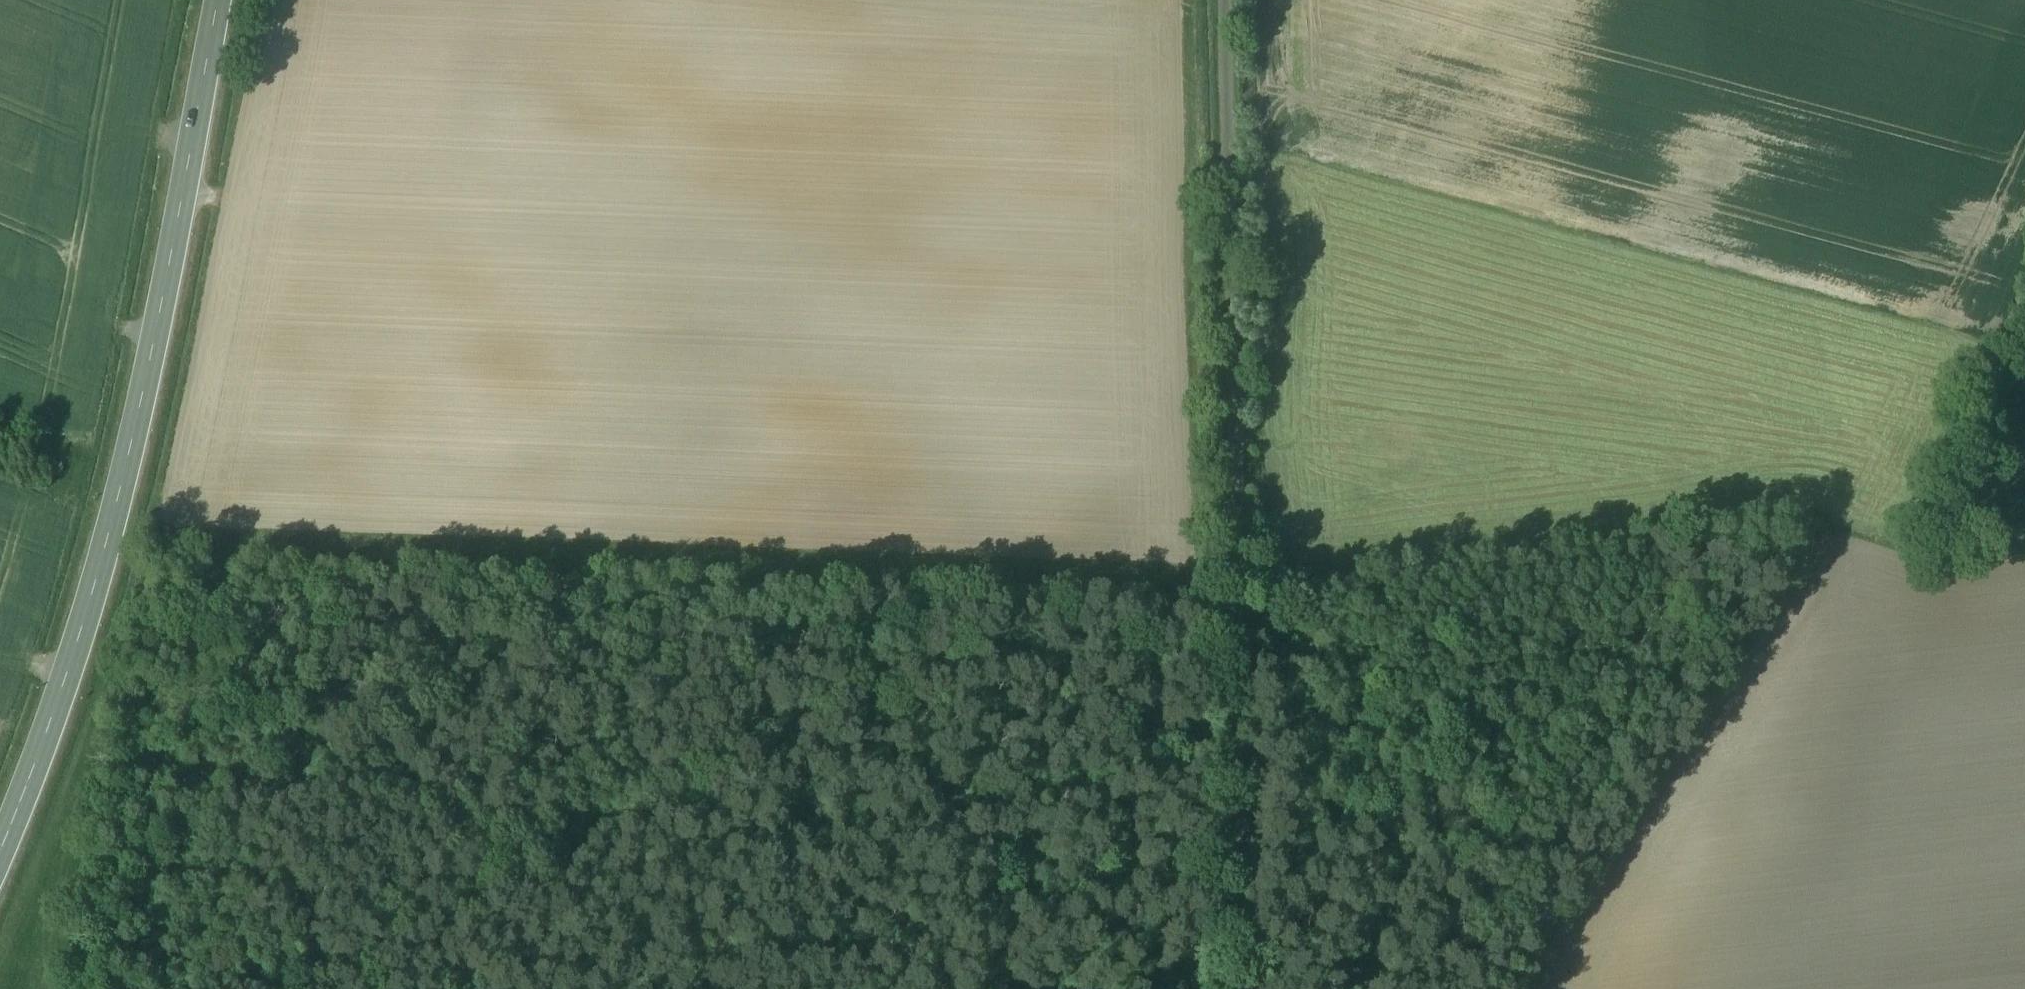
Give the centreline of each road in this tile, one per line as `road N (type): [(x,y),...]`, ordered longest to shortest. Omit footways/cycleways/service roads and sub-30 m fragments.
road 1 (unclassified): [(1231,0),(1247,345),(1223,988)]
road 2 (secondary): [(0,847),(73,658),(123,472),(215,0)]

